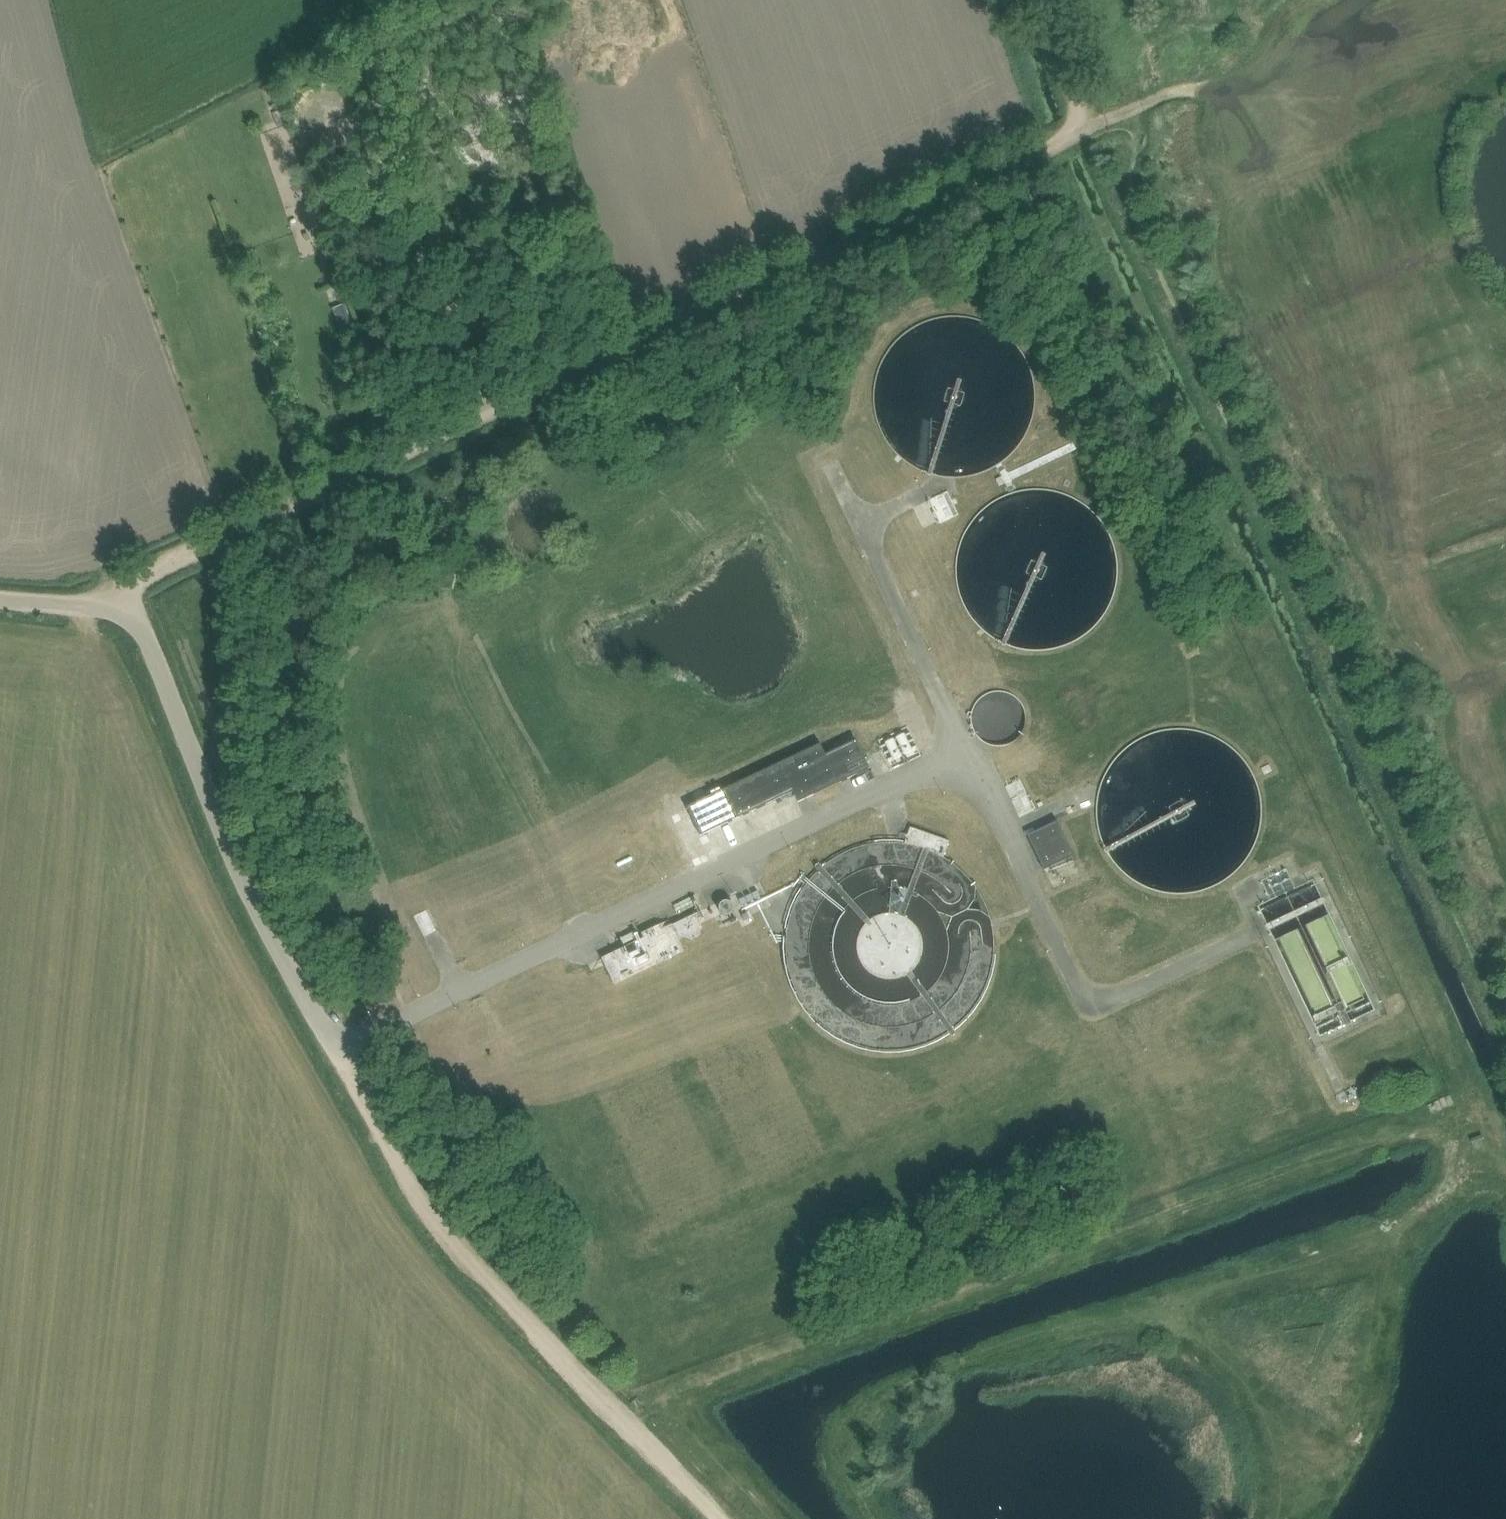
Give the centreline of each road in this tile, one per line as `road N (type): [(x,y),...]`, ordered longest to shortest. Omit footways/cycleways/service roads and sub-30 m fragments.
road 1 (track): [(125,599),(366,468),(783,279),(1091,124)]
road 2 (track): [(1505,1042),(1221,426),(1138,204),(1132,124),(1091,124)]
road 3 (unclassified): [(339,1051),(223,835),(153,635),(125,599),(0,590)]
road 4 (track): [(339,1051),(426,1205),(722,1518)]
road 5 (track): [(1288,1518),(1348,1426),(1368,1377),(1401,1235),(1418,1204),(1505,1158)]
road 6 (track): [(1091,124),(1044,0)]

